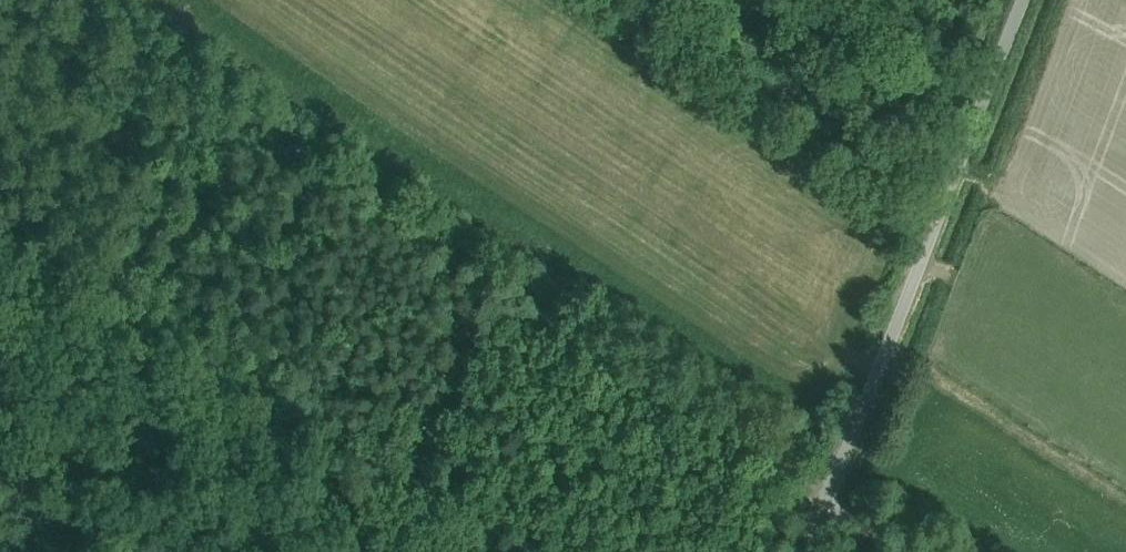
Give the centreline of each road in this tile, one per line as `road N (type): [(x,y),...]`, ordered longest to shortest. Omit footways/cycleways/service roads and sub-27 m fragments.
road 1 (track): [(826,506),(783,454),(74,0)]
road 2 (unclassified): [(1022,0),(807,551)]
road 3 (track): [(466,551),(0,255)]

